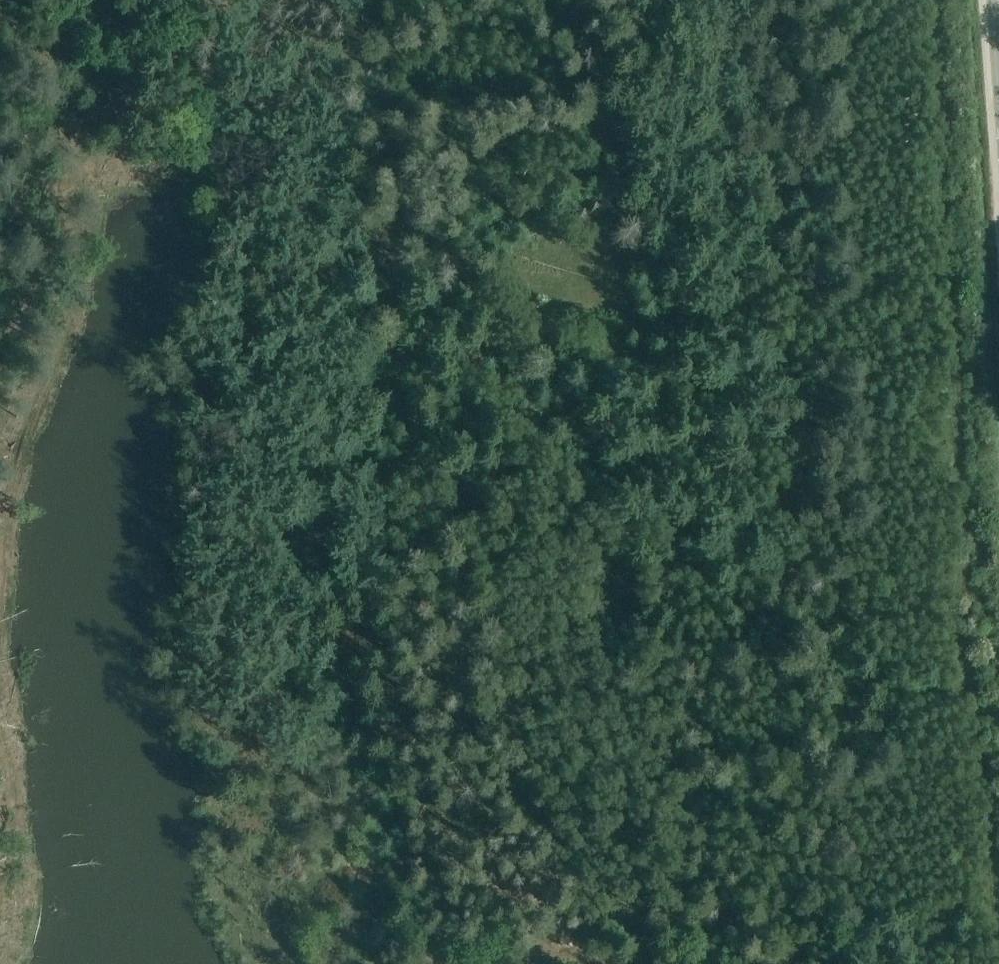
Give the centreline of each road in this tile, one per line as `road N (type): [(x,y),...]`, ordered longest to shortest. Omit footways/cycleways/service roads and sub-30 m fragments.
road 1 (unclassified): [(998,139),(990,0)]

